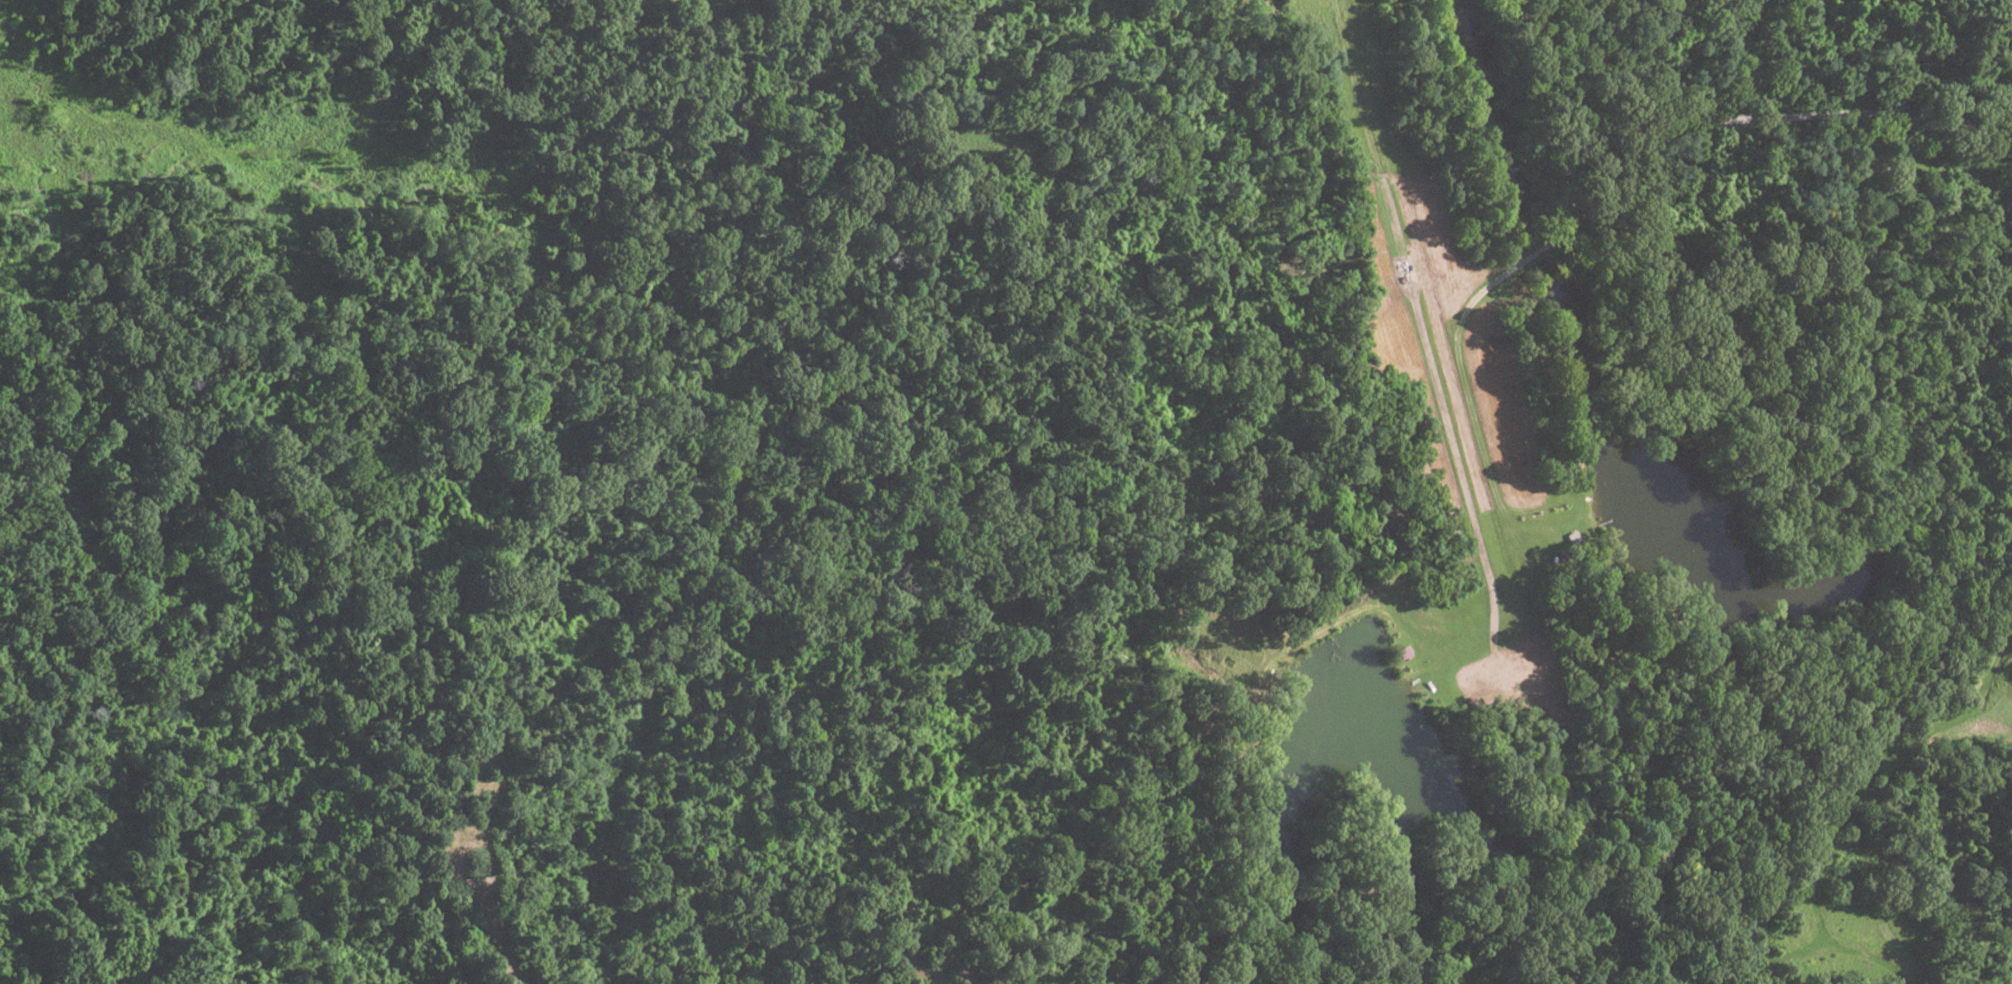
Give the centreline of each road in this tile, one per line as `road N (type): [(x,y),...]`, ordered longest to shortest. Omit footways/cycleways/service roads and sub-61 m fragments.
road 1 (residential): [(1493,635),(1492,595),(1464,474),(1332,0)]

